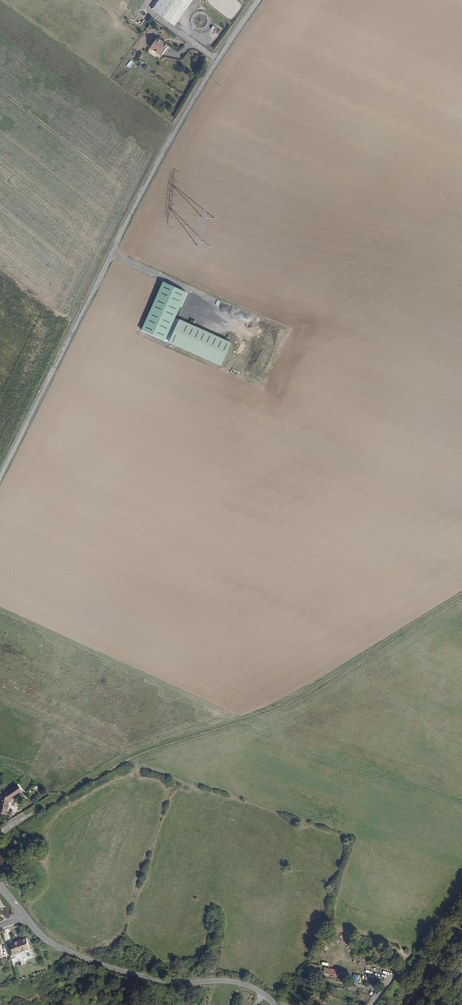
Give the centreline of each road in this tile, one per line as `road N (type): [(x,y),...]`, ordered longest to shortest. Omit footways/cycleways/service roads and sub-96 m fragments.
road 1 (tertiary): [(258,0),(159,160),(0,476)]
road 2 (track): [(461,592),(282,705),(145,749),(31,813)]
road 3 (unclassified): [(272,1004),(236,983),(174,983),(100,965),(50,943),(21,916)]

